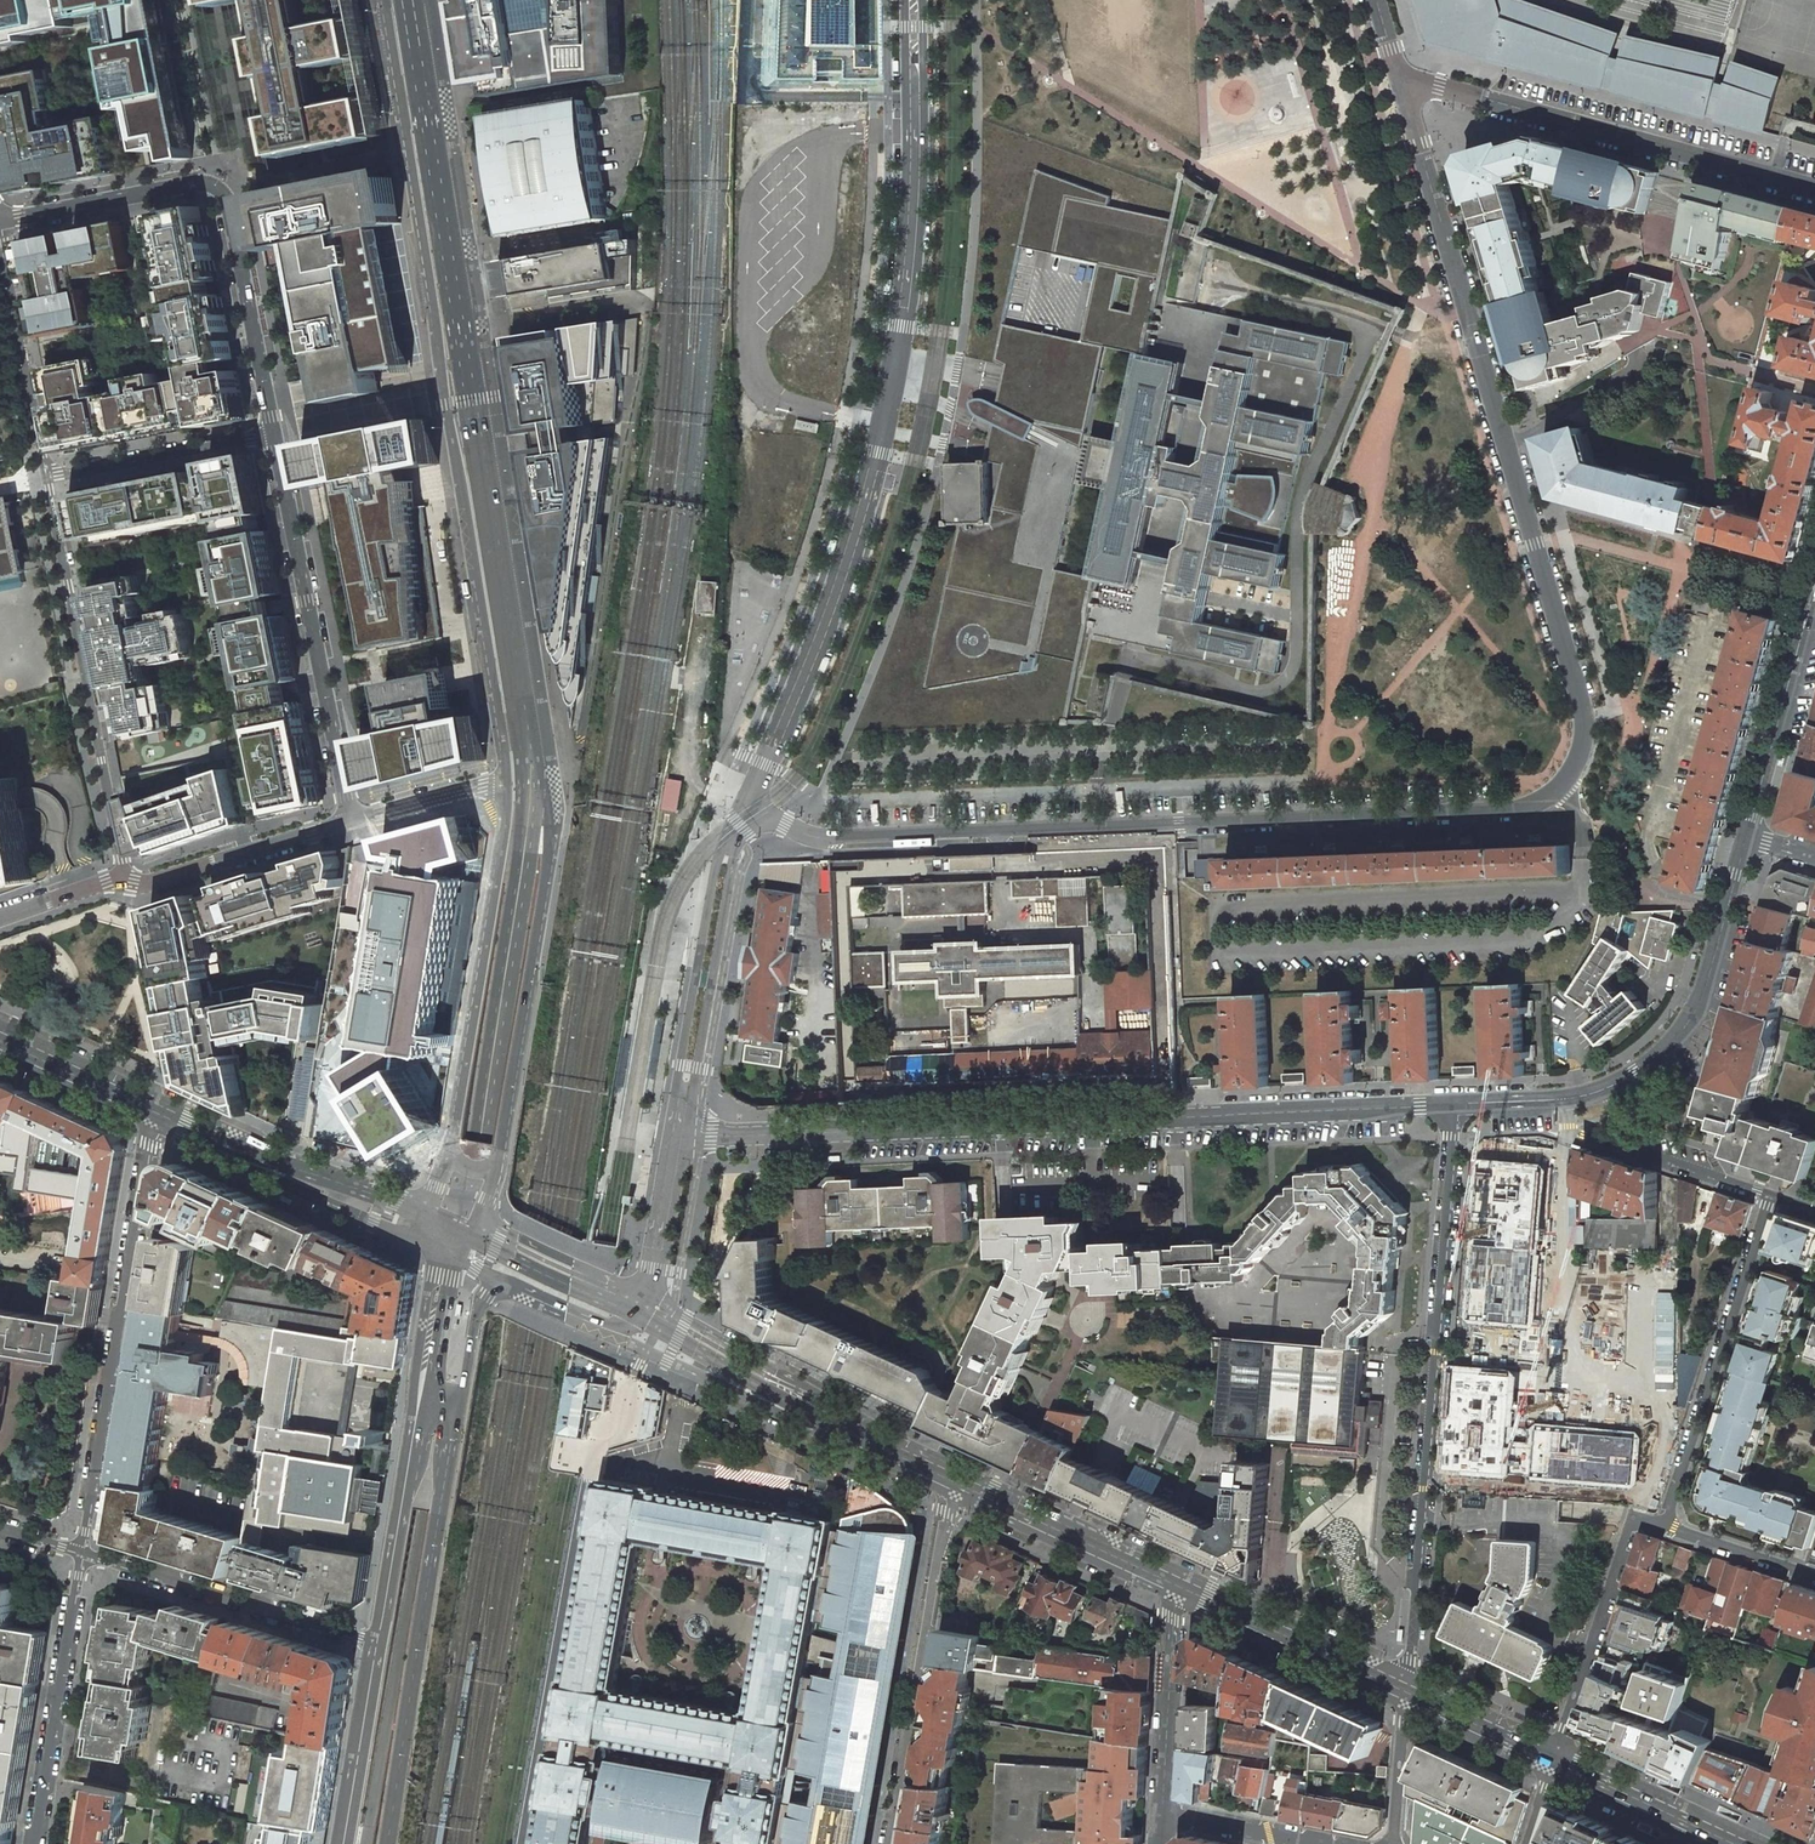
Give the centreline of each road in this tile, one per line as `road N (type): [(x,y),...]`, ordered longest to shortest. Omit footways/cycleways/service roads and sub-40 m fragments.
road 1 (residential): [(768,817),(812,836),(840,839),(1497,810),(1559,788),(1582,755),(1585,715),(1398,76)]
road 2 (residential): [(768,817),(759,787),(844,569),(896,359),(915,165),(913,0)]
road 3 (tertiary): [(677,1134),(1453,1104)]
road 4 (primary): [(538,761),(413,0)]
road 5 (primary): [(447,1343),(538,761)]
road 6 (residential): [(1453,1104),(1406,1691)]
road 7 (residential): [(82,1552),(383,1645),(350,1843)]
road 8 (primary): [(340,1843),(401,1509),(447,1343)]
road 9 (primary): [(368,1843),(447,1343)]
road 10 (residential): [(274,434),(228,206),(217,187),(196,183),(0,222)]
road 11 (residential): [(538,761),(504,836),(451,1154),(429,1218)]
road 12 (primary): [(488,1206),(548,881),(538,761)]
road 13 (residential): [(82,1552),(157,1115)]
road 14 (residential): [(1398,76),(1814,190)]
road 15 (residential): [(47,479),(126,882)]
road 16 (residential): [(353,820),(274,434)]
road 17 (primary): [(387,1843),(445,1494)]
road 18 (primary): [(1184,1588),(867,1440)]
road 19 (residential): [(1771,1195),(1664,1527)]
road 20 (residential): [(737,839),(719,855),(712,880),(677,1082),(677,1134)]
road 21 (residential): [(677,1134),(695,1083),(737,839)]
road 22 (residential): [(36,1843),(82,1552)]
road 23 (tertiary): [(1617,1084),(1672,1046),(1695,1015),(1748,836)]
road 24 (primary): [(429,1218),(301,1180),(157,1115)]
road 25 (primary): [(867,1440),(809,1389),(646,1294)]
road 26 (primary): [(867,1440),(639,1317)]
road 27 (tertiary): [(1748,836),(1814,588)]
road 28 (residential): [(1555,1760),(1632,1518)]
road 29 (primary): [(1406,1691),(1184,1588)]
road 30 (residential): [(0,245),(47,479)]
road 31 (residential): [(126,882),(150,882),(353,820)]
road 32 (primary): [(445,1494),(440,1377),(458,1261)]
road 33 (residential): [(47,479),(274,434)]
road 34 (residential): [(1163,1813),(1175,1618),(1184,1588)]
road 35 (primary): [(445,1494),(480,1307),(505,1282)]
road 36 (residential): [(1771,1195),(1643,1151),(1617,1084)]
road 37 (primary): [(1736,1843),(1555,1760)]
road 38 (residential): [(538,761),(484,787),(353,820)]
road 39 (primary): [(639,1317),(471,1236)]
road 40 (primary): [(646,1294),(507,1228),(488,1206)]
road 41 (primary): [(157,1115),(0,1044)]
road 42 (tertiary): [(1453,1104),(1567,1099),(1617,1084)]
road 43 (primary): [(1555,1760),(1406,1691)]
road 44 (tertiary): [(646,1294),(677,1134)]
road 45 (residential): [(1664,1527),(1814,1577)]
road 46 (residential): [(1163,1813),(1316,1843)]
road 47 (residential): [(1406,1691),(1392,1843)]
road 48 (tertiary): [(505,1282),(616,1333),(639,1317)]
road 49 (residential): [(0,919),(126,882)]

